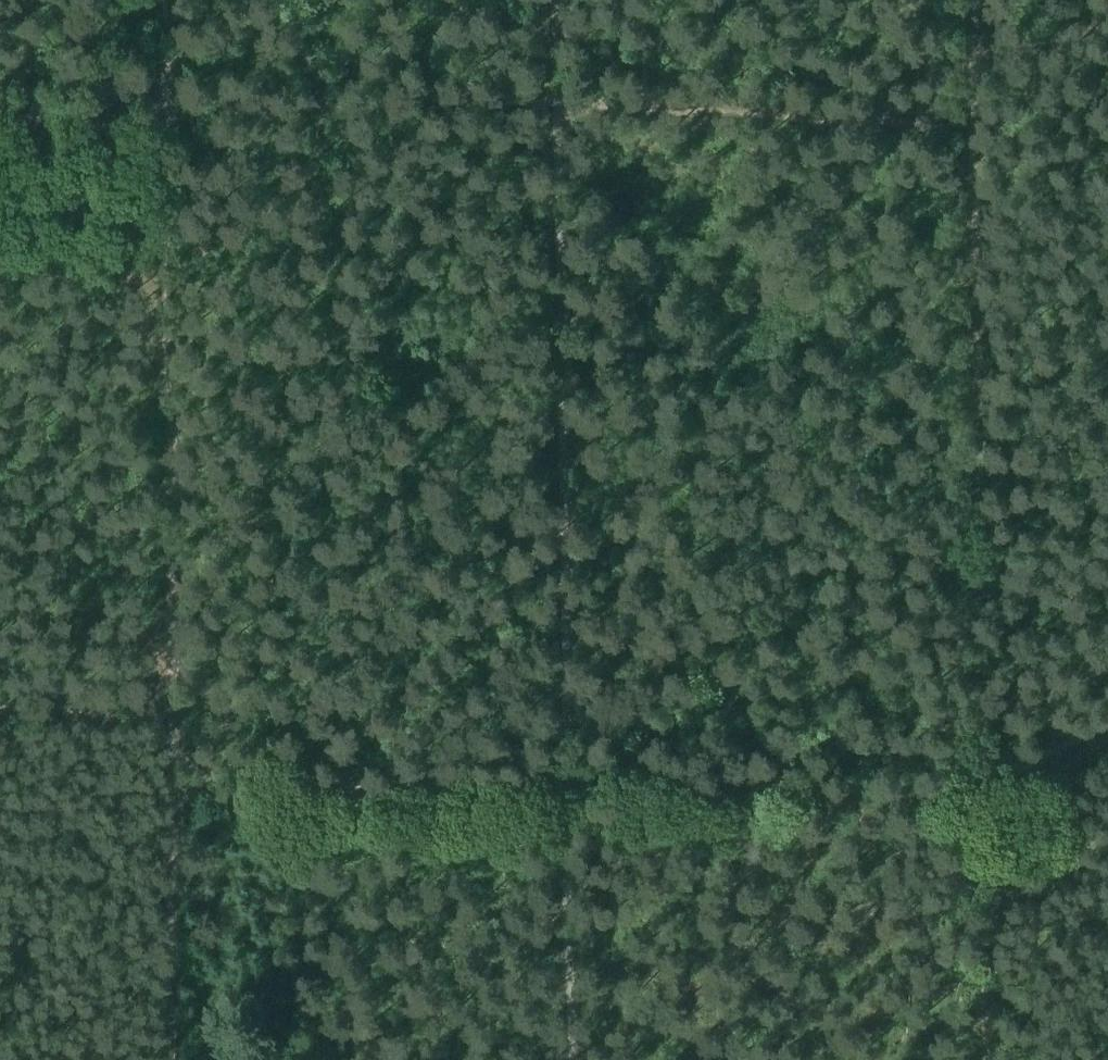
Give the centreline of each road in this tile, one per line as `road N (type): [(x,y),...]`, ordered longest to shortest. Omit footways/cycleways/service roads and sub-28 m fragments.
road 1 (track): [(167,797),(978,792)]
road 2 (track): [(166,115),(554,105),(974,124)]
road 3 (track): [(165,719),(166,115)]
road 4 (track): [(169,1059),(165,719)]
road 5 (track): [(979,777),(983,1059)]
road 6 (track): [(0,121),(154,129),(166,115)]
road 7 (track): [(0,270),(165,281)]
road 8 (track): [(0,709),(165,719)]
road 9 (track): [(975,57),(1107,23)]

